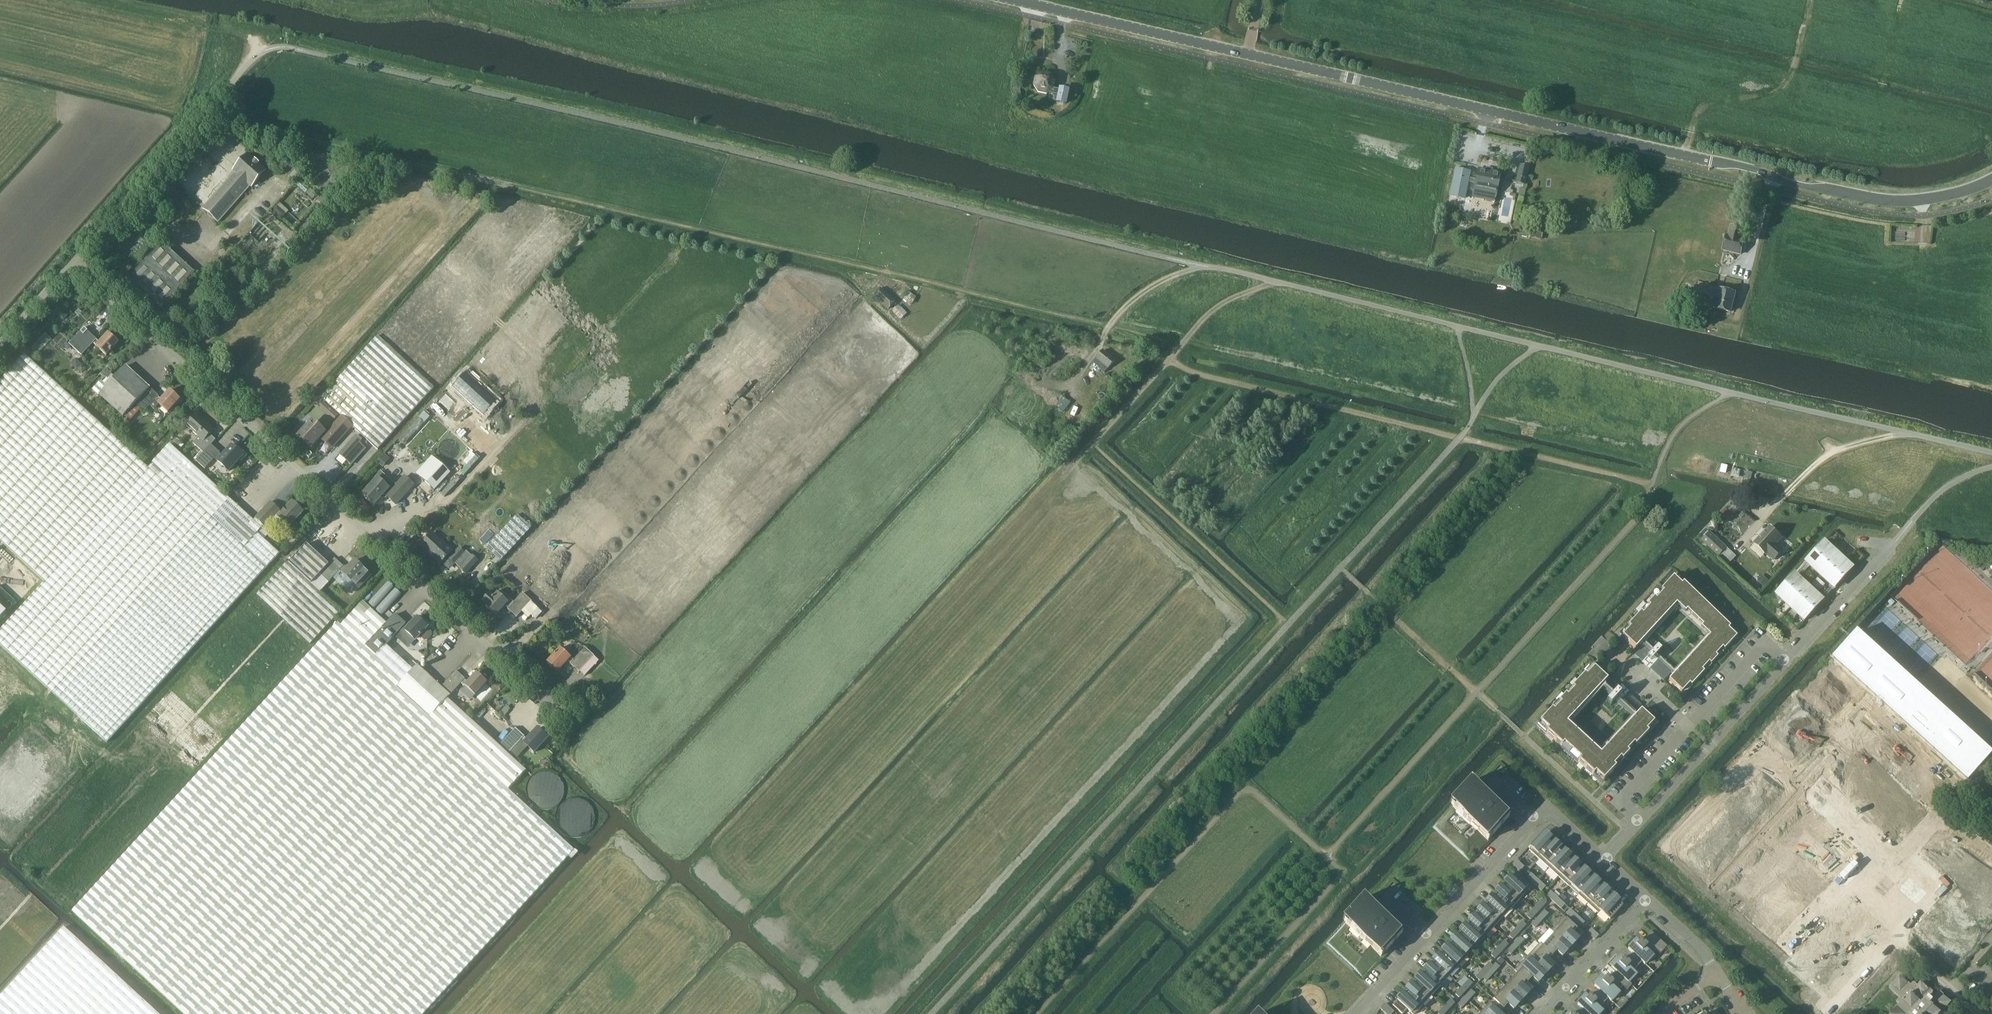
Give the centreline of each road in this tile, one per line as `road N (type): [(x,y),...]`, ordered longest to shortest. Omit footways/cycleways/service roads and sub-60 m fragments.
road 1 (tertiary): [(1991,178),(1903,200),(1847,193),(1015,0)]
road 2 (unclassified): [(1991,453),(1223,269)]
road 3 (unclassified): [(568,721),(73,265)]
road 4 (track): [(1652,483),(1219,379),(1170,359)]
road 5 (residential): [(1355,1013),(1542,810),(1553,812)]
road 6 (residential): [(1639,822),(1616,800),(1763,641),(1786,663)]
road 7 (residential): [(1122,507),(1081,471),(936,632)]
road 8 (residential): [(1793,776),(1897,665),(1983,744)]
road 9 (residential): [(563,289),(741,455)]
road 10 (residential): [(1017,386),(856,562)]
road 11 (track): [(1111,329),(884,272)]
road 12 (track): [(1808,0),(1790,75),(1770,91),(1700,108),(1683,154)]
road 13 (residential): [(679,677),(609,754),(695,833)]
road 14 (residential): [(1639,822),(1786,663)]
road 15 (residential): [(1807,788),(1928,901),(1894,938)]
road 16 (residential): [(936,632),(799,784)]
road 17 (residential): [(1078,766),(1215,624)]
road 18 (residential): [(741,455),(611,598)]
road 19 (residential): [(1013,701),(1143,570)]
road 20 (residential): [(1786,663),(1908,528)]
road 21 (residential): [(1668,849),(1762,747),(1793,776)]
road 22 (track): [(86,0),(257,43)]
road 23 (residential): [(741,455),(856,562)]
road 24 (residential): [(1542,1013),(1647,899)]
road 25 (track): [(1170,359),(1074,463),(1081,471)]
road 26 (residential): [(981,867),(1078,766)]
road 27 (track): [(1170,359),(1224,300),(1277,283)]
road 28 (residential): [(856,562),(767,659)]
road 29 (residential): [(724,863),(683,906),(682,942),(659,968)]
road 30 (residential): [(679,677),(728,624),(767,659)]
road 31 (residential): [(767,659),(718,712),(679,677)]
road 32 (residential): [(1723,878),(1807,788)]

